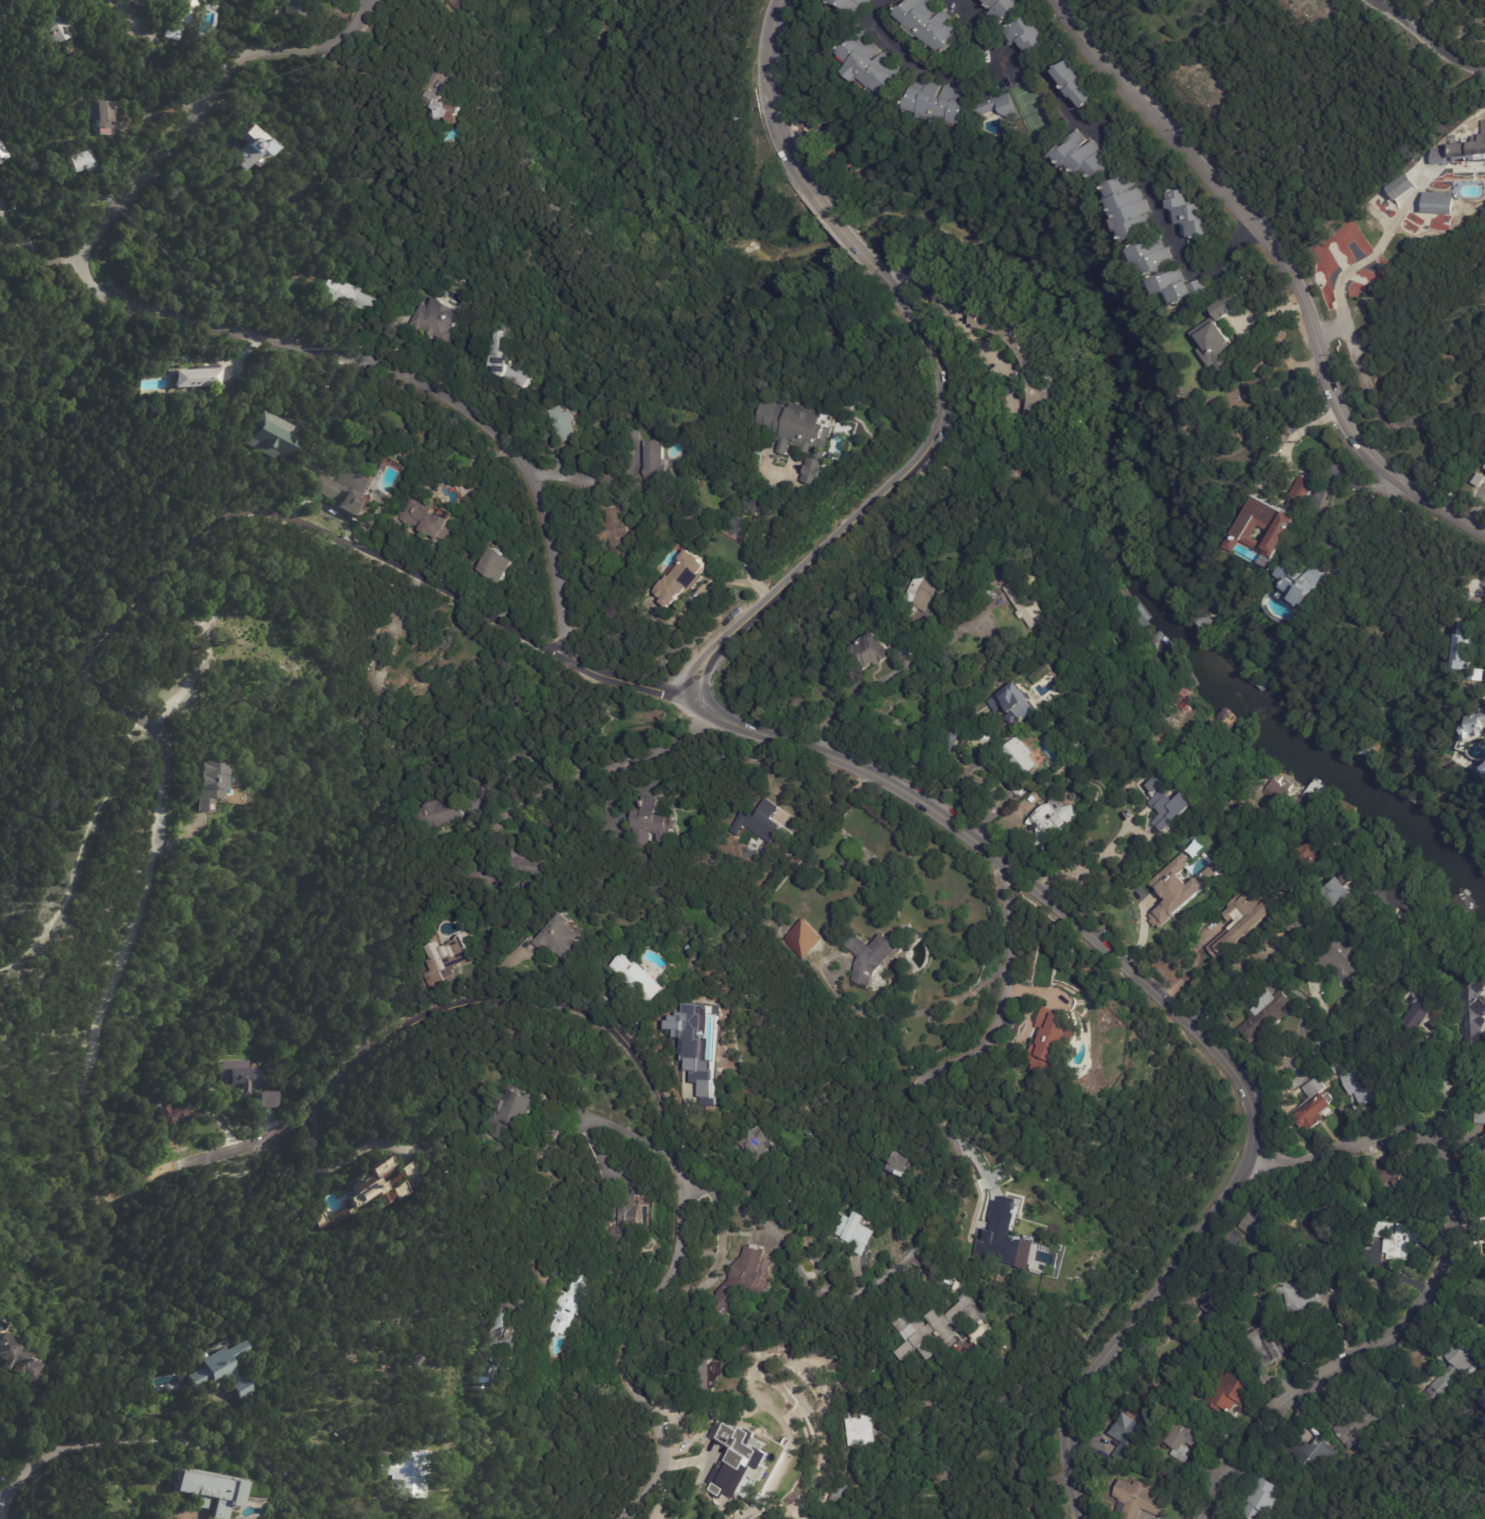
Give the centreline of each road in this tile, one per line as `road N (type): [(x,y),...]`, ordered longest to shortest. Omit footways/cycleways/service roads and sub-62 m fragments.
road 1 (tertiary): [(1081,1518),(1064,1431),(1073,1398),(1251,1155),(1251,1102),(1205,1039),(949,820),(835,757),(706,715),(692,694)]
road 2 (residential): [(624,1518),(665,1454),(624,1358),(678,1251),(680,1169),(650,1081),(603,1024),(554,1002),(491,993),(408,1018),(287,1129),(262,1145),(194,1160)]
road 3 (residential): [(585,1132),(628,1132),(719,1185),(784,1241),(817,1298),(856,1299),(880,1284),(944,1210),(951,1186),(957,1144),(925,1080),(978,1049),(994,1029),(1009,971),(1000,861)]
road 4 (residential): [(692,694),(639,686),(590,669),(570,652),(528,476),(477,412),(402,370),(106,292),(84,265)]
road 5 (residential): [(153,853),(162,748),(93,691),(79,662),(247,508),(270,506),(543,648),(570,652)]
road 6 (tertiary): [(1054,0),(1093,55),(1288,271),(1348,425),(1372,463),(1484,535)]
road 7 (residential): [(1251,1155),(1310,1169),(1415,1128),(1447,1150),(1456,1168),(1459,1263),(1437,1309),(1262,1426),(1206,1518)]
road 8 (tertiary): [(692,694),(714,647),(920,464),(951,414),(934,346),(879,271)]
road 9 (residential): [(84,265),(107,221),(232,65),(256,51),(331,45),(356,25),(368,0)]
road 10 (residential): [(313,1518),(300,1484),(235,1443),(138,1427),(37,1458),(0,1508)]
road 11 (residential): [(1405,871),(1463,931),(1251,1102)]
road 12 (tertiary): [(810,198),(778,140),(764,83),(768,25),(779,0)]
road 13 (residential): [(1375,0),(1405,29),(1484,73)]

